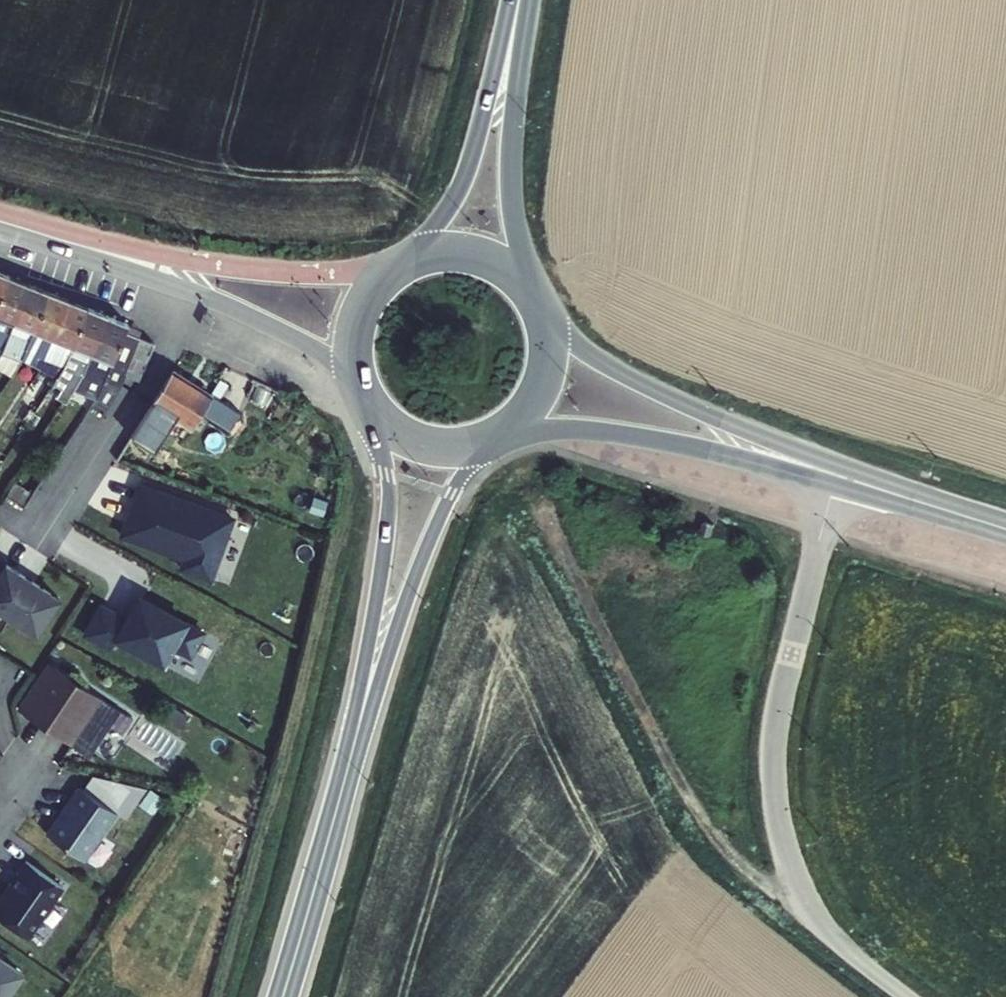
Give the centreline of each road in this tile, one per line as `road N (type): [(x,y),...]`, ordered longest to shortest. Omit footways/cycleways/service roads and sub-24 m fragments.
road 1 (unclassified): [(909,996),(813,915),(775,797),(782,695),(837,474)]
road 2 (track): [(828,935),(730,853),(693,804),(549,517)]
road 3 (secondary): [(0,222),(222,303),(318,352),(360,389)]
road 4 (secondary): [(376,415),(387,508),(347,763)]
road 5 (secondary): [(347,763),(426,557),(487,445)]
road 6 (secondary): [(837,474),(629,377),(547,315)]
road 7 (secondary): [(513,431),(648,439),(837,474)]
road 8 (secondary): [(533,290),(515,225),(510,159),(524,0)]
road 9 (secondary): [(514,0),(469,163),(413,259)]
road 10 (secondary): [(282,996),(347,763)]
road 11 (secondary): [(837,474),(1005,529)]
road 12 (secondary): [(413,259),(380,281),(358,318),(353,347),(360,389)]
road 13 (secondary): [(533,290),(499,261),(471,252),(413,259)]
road 14 (secondary): [(513,431),(534,411),(552,372),(547,315)]
road 15 (secondary): [(376,415),(427,447),(487,445)]

